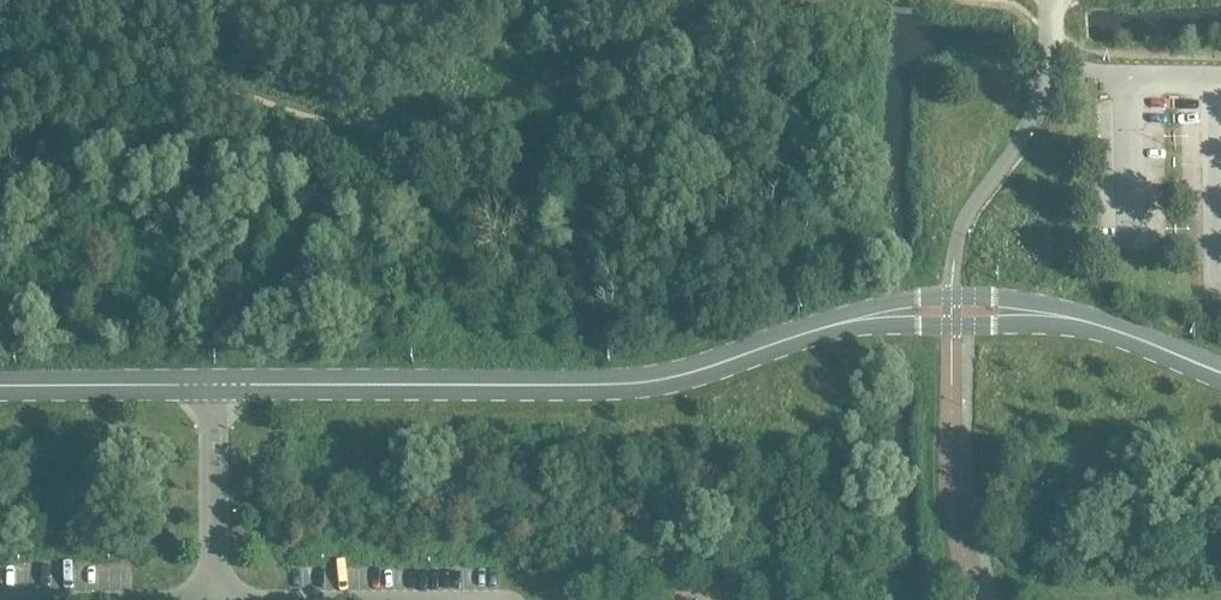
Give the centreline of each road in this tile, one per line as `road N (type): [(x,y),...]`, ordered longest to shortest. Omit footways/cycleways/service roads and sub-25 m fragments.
road 1 (unclassified): [(215,388),(644,386),(825,328),(952,310),(1054,320),(1220,376)]
road 2 (unclassified): [(0,388),(215,388)]
road 3 (residential): [(215,388),(217,599)]

